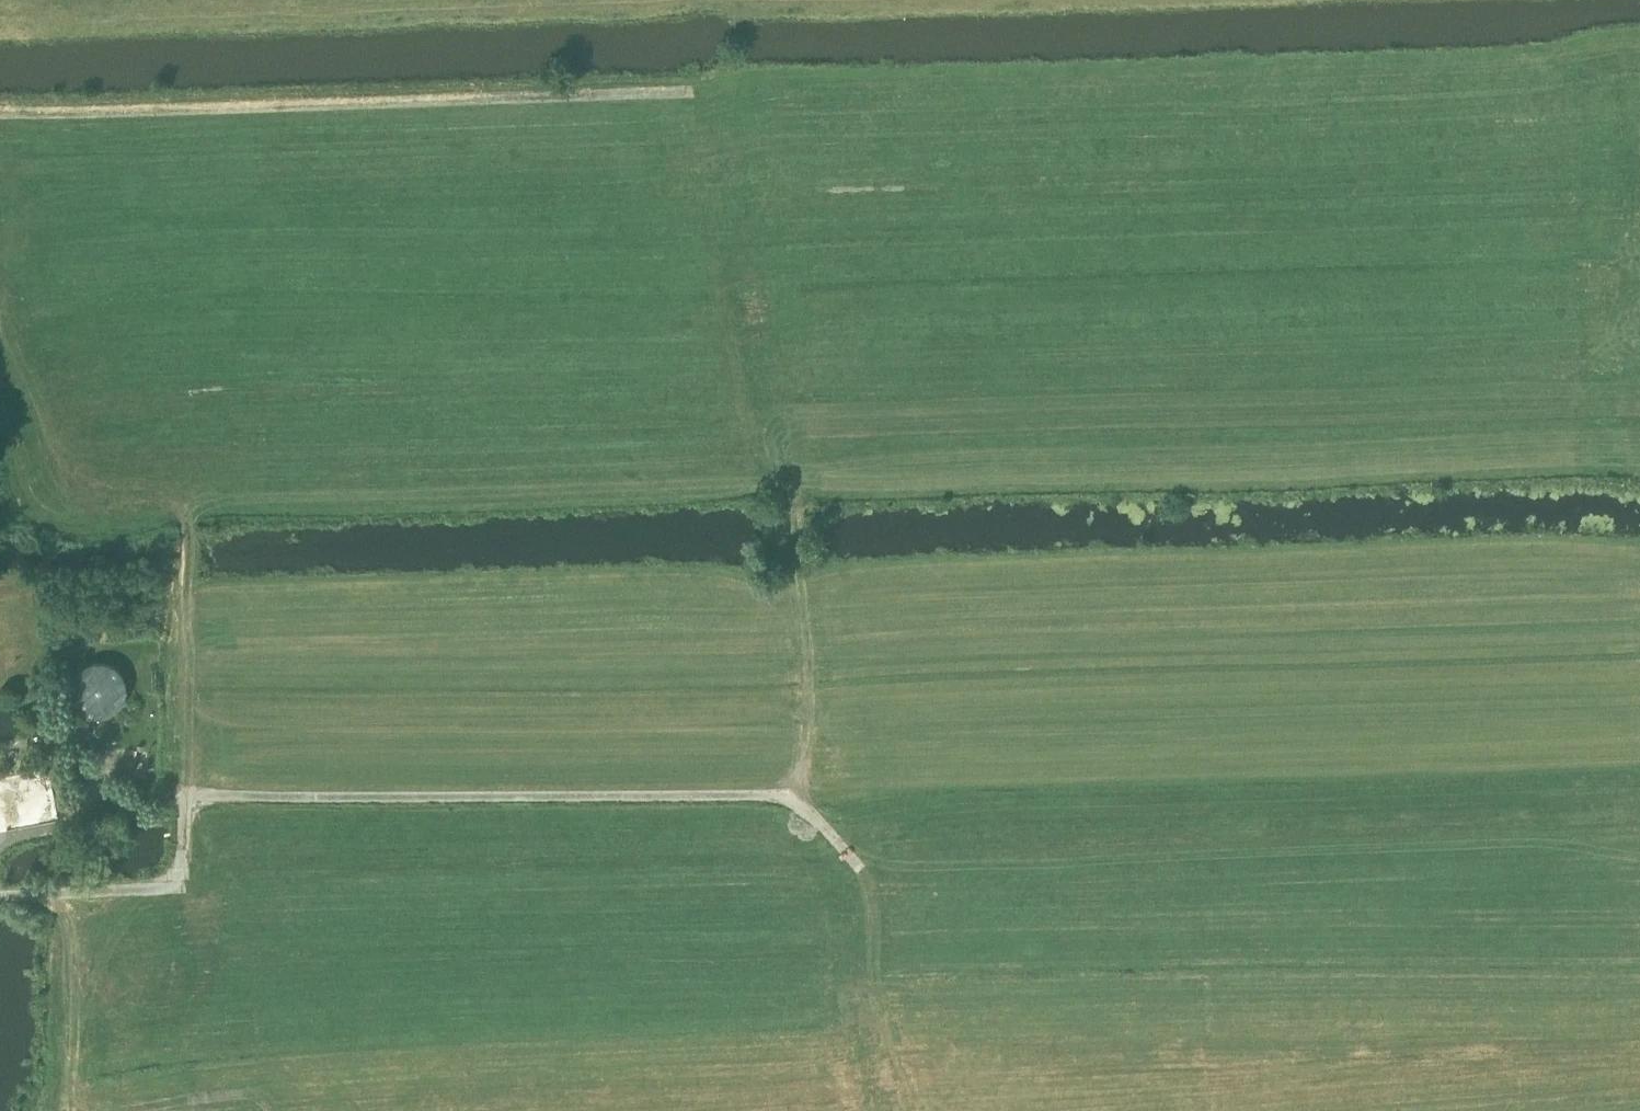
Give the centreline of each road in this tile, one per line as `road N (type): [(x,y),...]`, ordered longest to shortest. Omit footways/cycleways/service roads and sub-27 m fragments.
road 1 (track): [(788,797),(807,767),(810,671),(800,573),(717,96),(0,109)]
road 2 (track): [(863,869),(788,797),(185,797),(178,889),(0,897)]
road 3 (track): [(185,797),(187,491),(0,214)]

